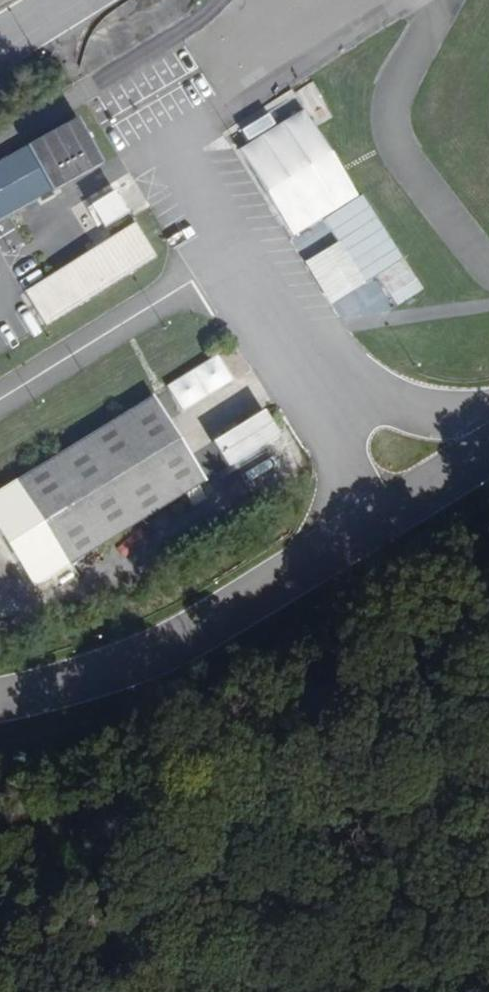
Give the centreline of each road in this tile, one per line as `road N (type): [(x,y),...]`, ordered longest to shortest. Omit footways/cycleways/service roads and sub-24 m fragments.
road 1 (track): [(488,534),(0,824)]
road 2 (track): [(67,783),(253,991)]
road 3 (unclassified): [(488,413),(369,404),(339,393),(302,362)]
road 4 (unclassified): [(302,362),(338,467),(339,550)]
road 5 (unclassified): [(239,254),(302,362)]

